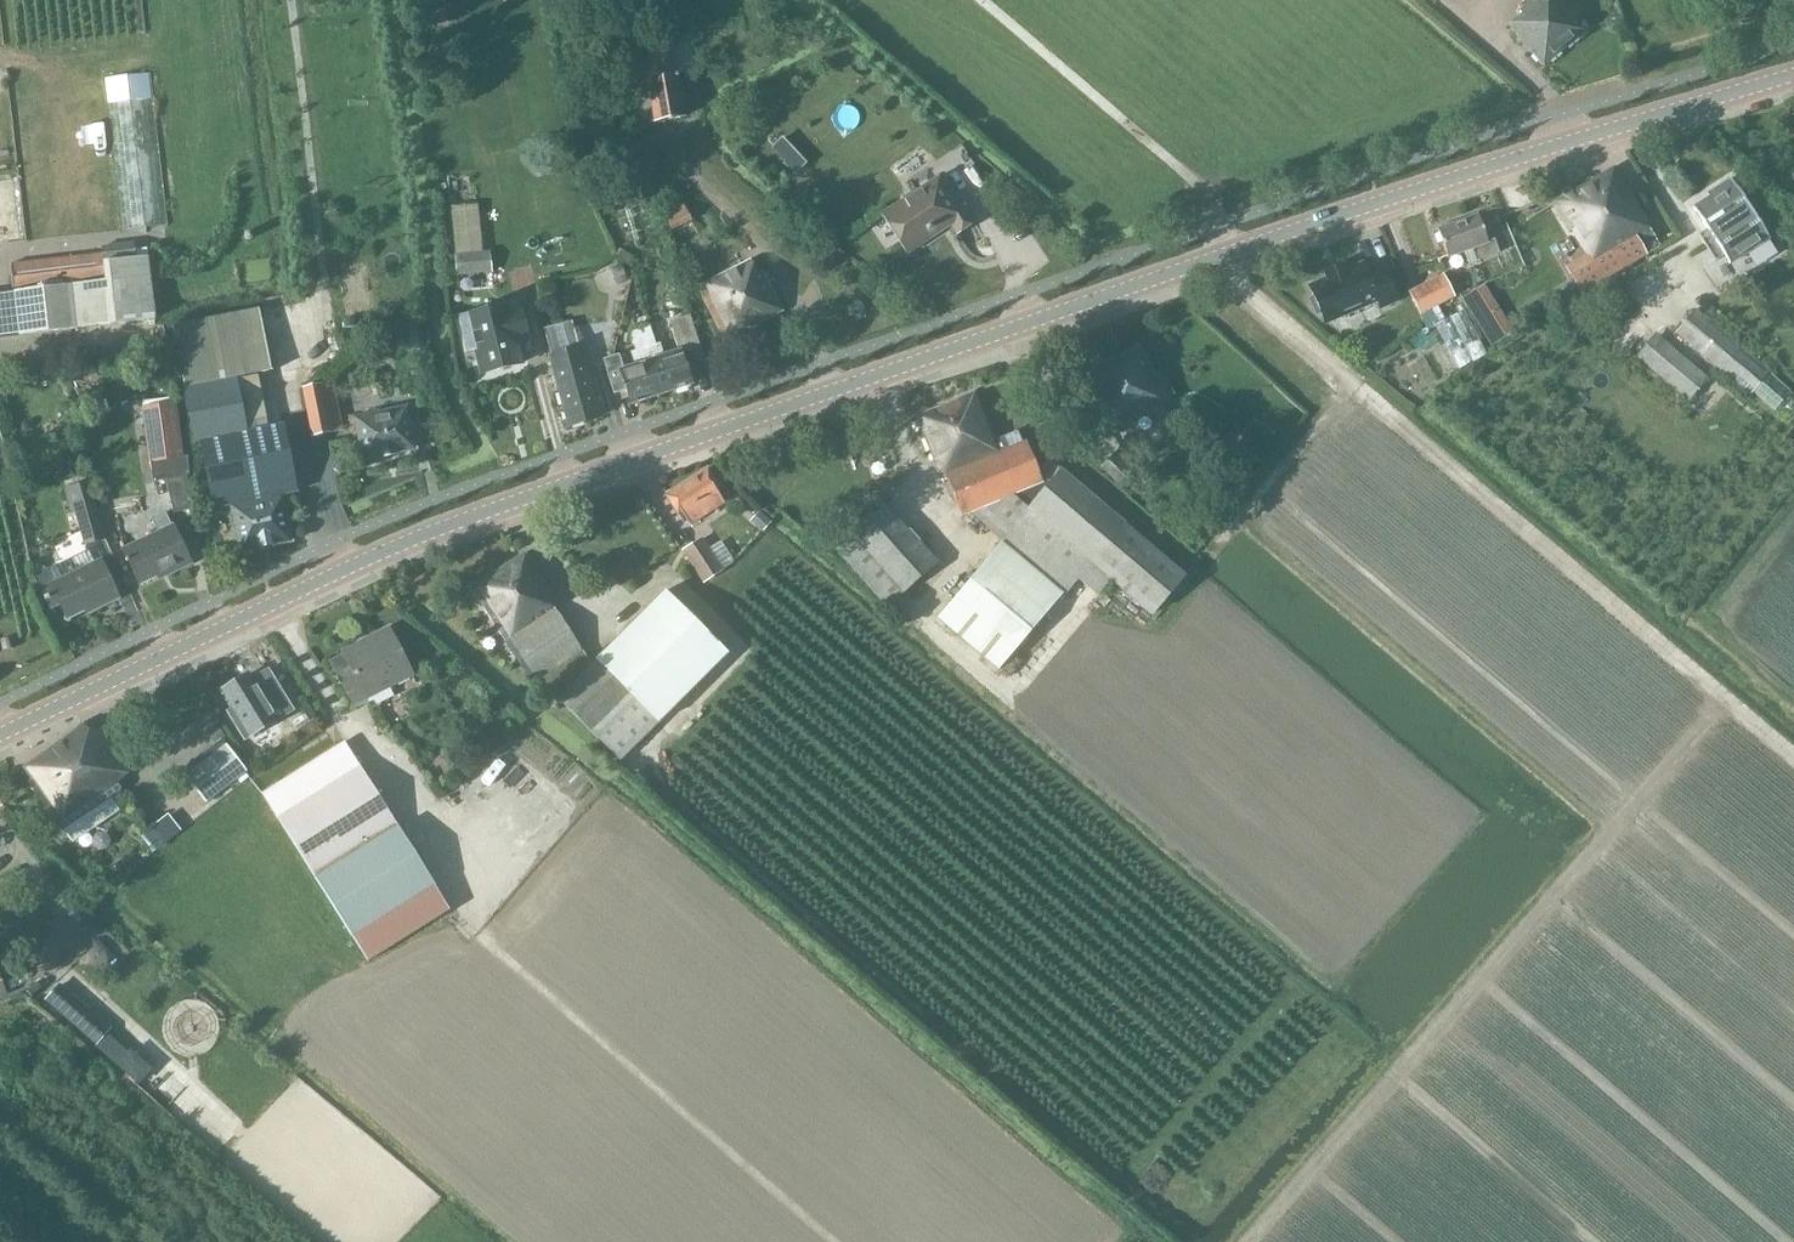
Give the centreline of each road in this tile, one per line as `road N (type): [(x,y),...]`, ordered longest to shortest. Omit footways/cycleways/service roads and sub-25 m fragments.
road 1 (tertiary): [(1229,254),(467,520),(306,588),(0,735)]
road 2 (tertiary): [(1793,75),(1229,254)]
road 3 (track): [(1219,224),(1204,190),(984,0)]

